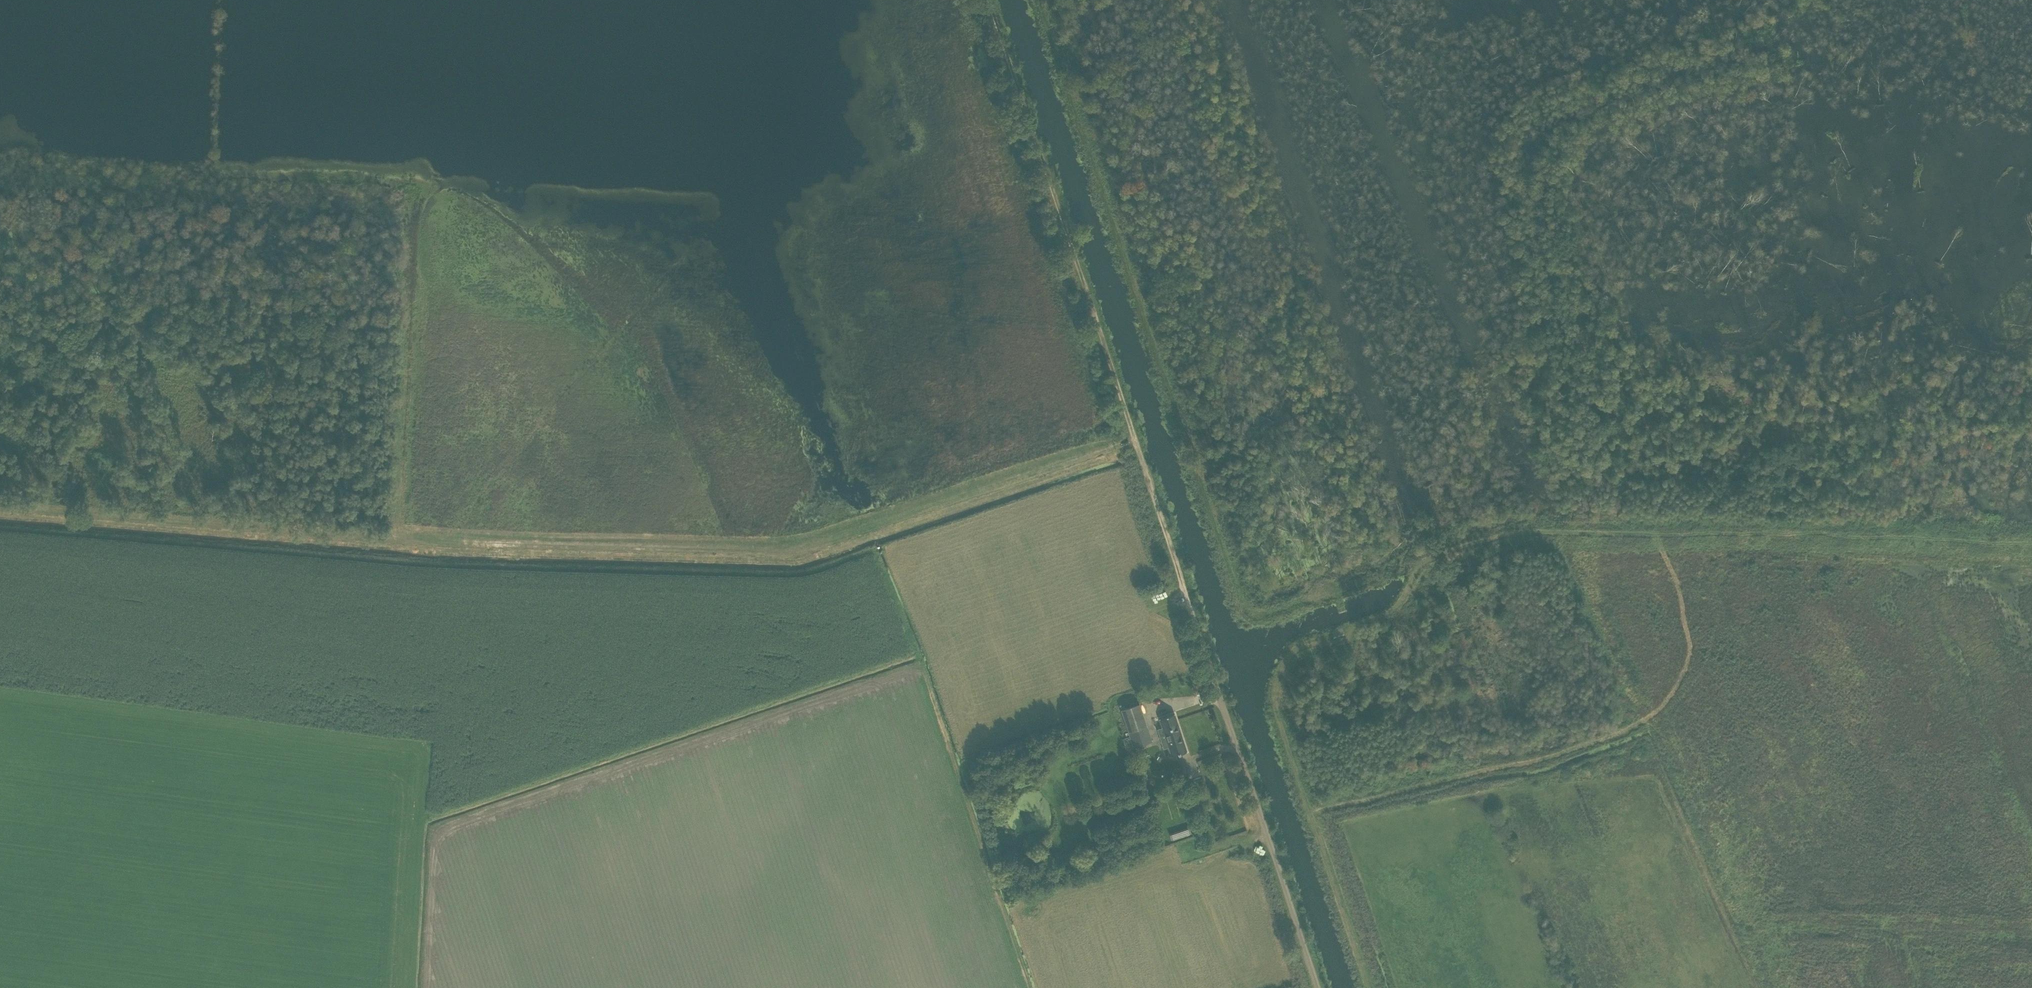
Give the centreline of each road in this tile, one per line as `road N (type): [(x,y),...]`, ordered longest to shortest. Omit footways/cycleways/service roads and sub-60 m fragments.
road 1 (track): [(1129,444),(786,551),(401,542),(0,508)]
road 2 (track): [(1307,987),(979,0)]

